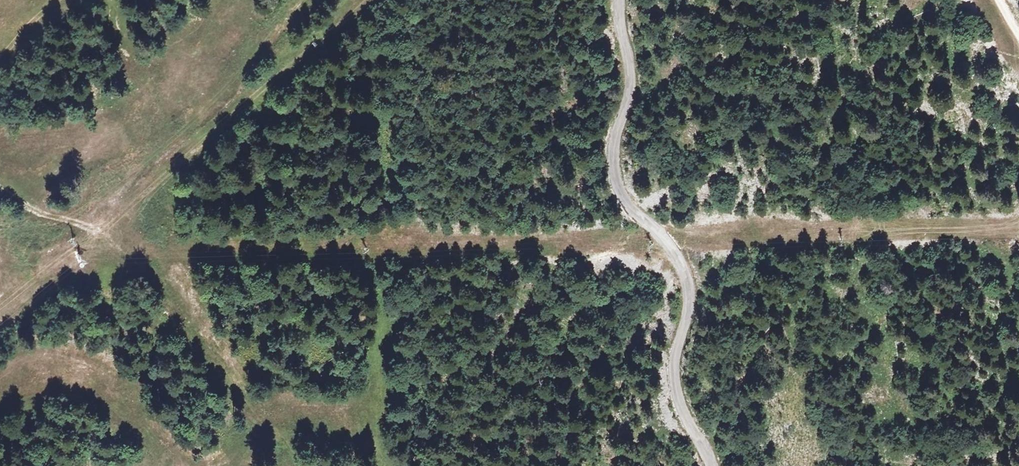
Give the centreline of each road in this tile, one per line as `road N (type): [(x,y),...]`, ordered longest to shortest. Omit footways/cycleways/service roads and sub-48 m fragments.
road 1 (unclassified): [(617,0),(629,80),(613,168),(623,197),(675,252),(685,274),(677,389),(709,465)]
road 2 (track): [(0,186),(105,239),(159,291),(202,353),(304,465)]

